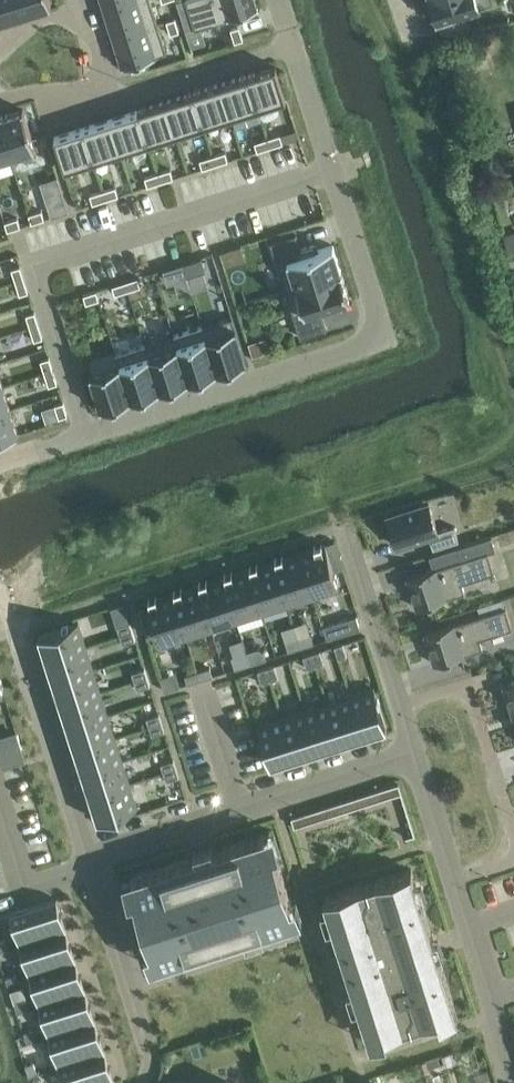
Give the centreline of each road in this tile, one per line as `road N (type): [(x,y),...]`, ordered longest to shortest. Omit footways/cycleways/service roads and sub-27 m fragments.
road 1 (residential): [(0,459),(360,344),(375,330),(377,312),(293,44)]
road 2 (residential): [(418,753),(87,857)]
road 3 (residential): [(87,857),(15,627)]
road 4 (residential): [(87,857),(151,1058),(142,1082)]
road 5 (residential): [(513,830),(466,684),(404,705)]
road 6 (residential): [(108,100),(293,44)]
road 7 (residential): [(404,705),(345,523)]
road 8 (residential): [(513,1053),(459,879)]
road 9 (residential): [(459,879),(418,753)]

